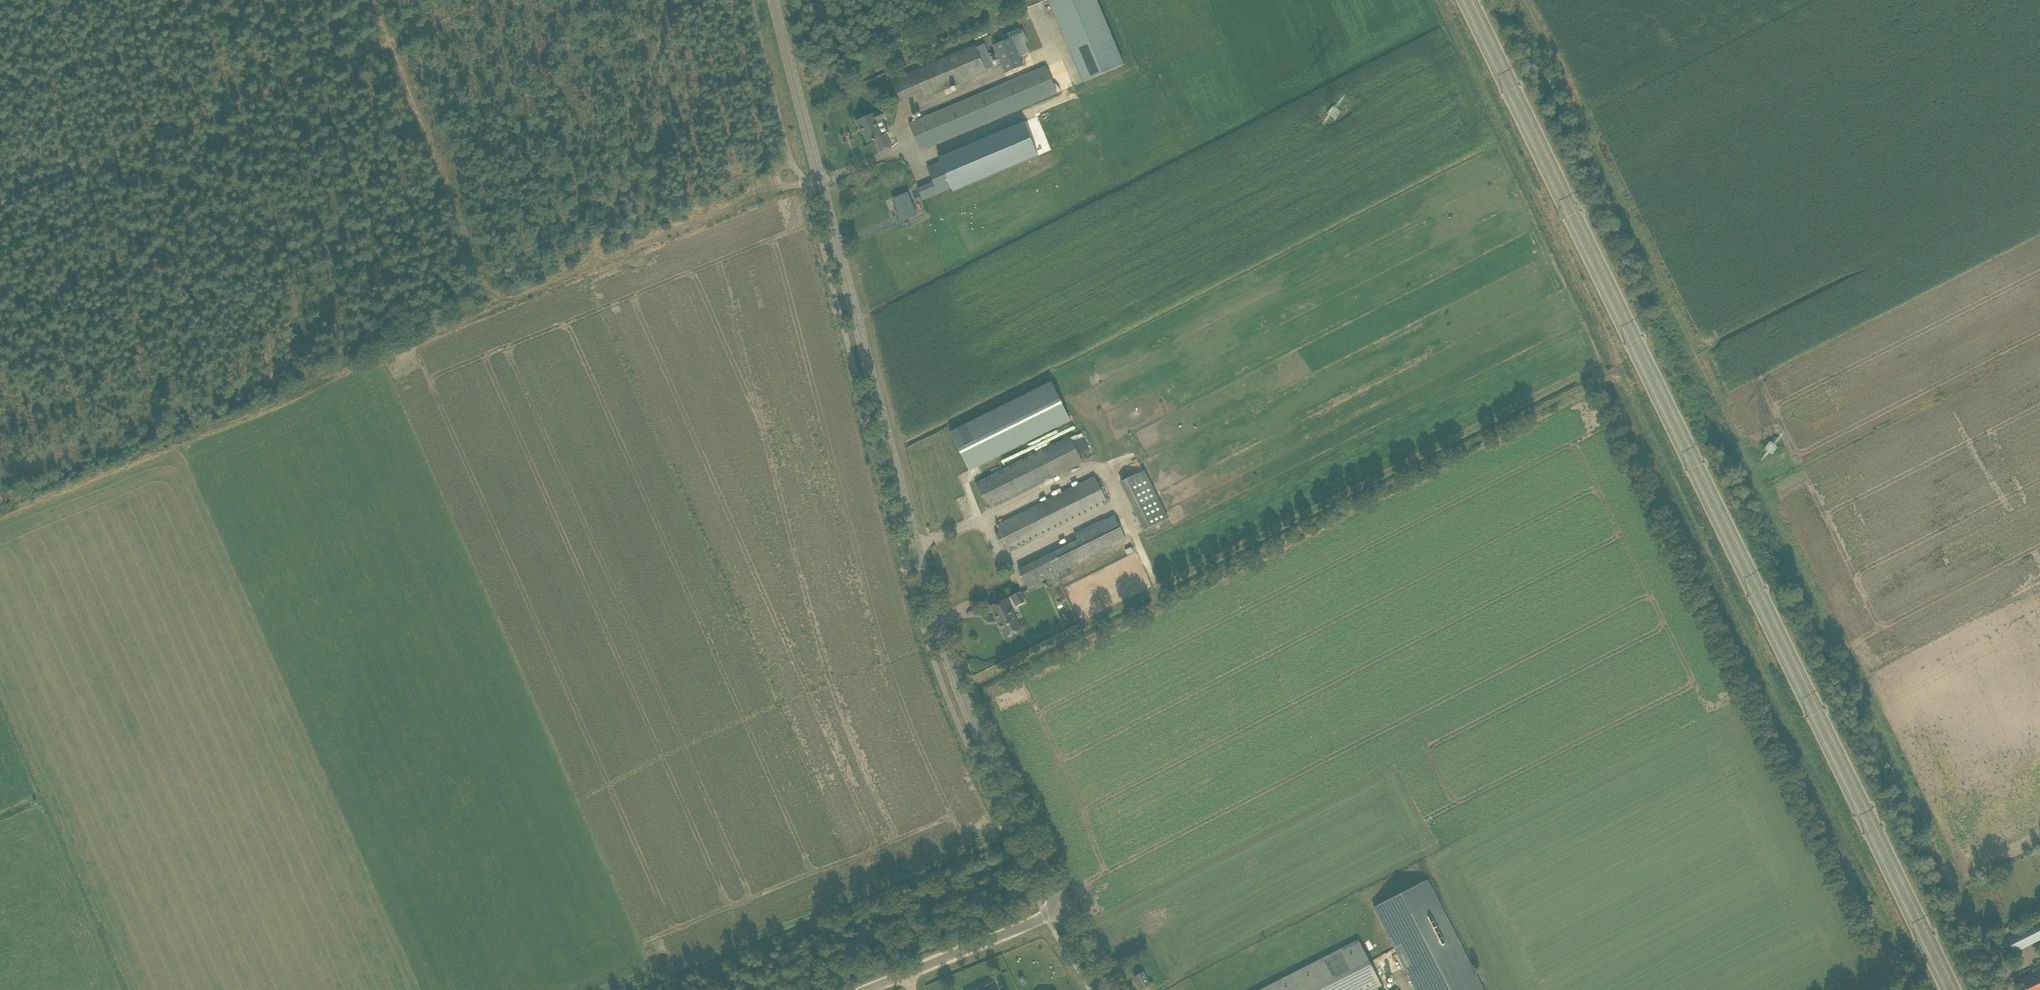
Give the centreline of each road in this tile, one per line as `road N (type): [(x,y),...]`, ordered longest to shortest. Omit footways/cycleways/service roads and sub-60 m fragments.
road 1 (track): [(1979,933),(1521,0)]
road 2 (tertiary): [(1064,907),(961,693),(933,615),(774,0)]
road 3 (track): [(373,0),(488,283),(503,303),(803,181)]
road 4 (track): [(390,43),(0,205)]
road 5 (track): [(596,263),(672,0)]
road 6 (track): [(503,303),(322,380)]
road 7 (unclassified): [(908,976),(1064,907)]

